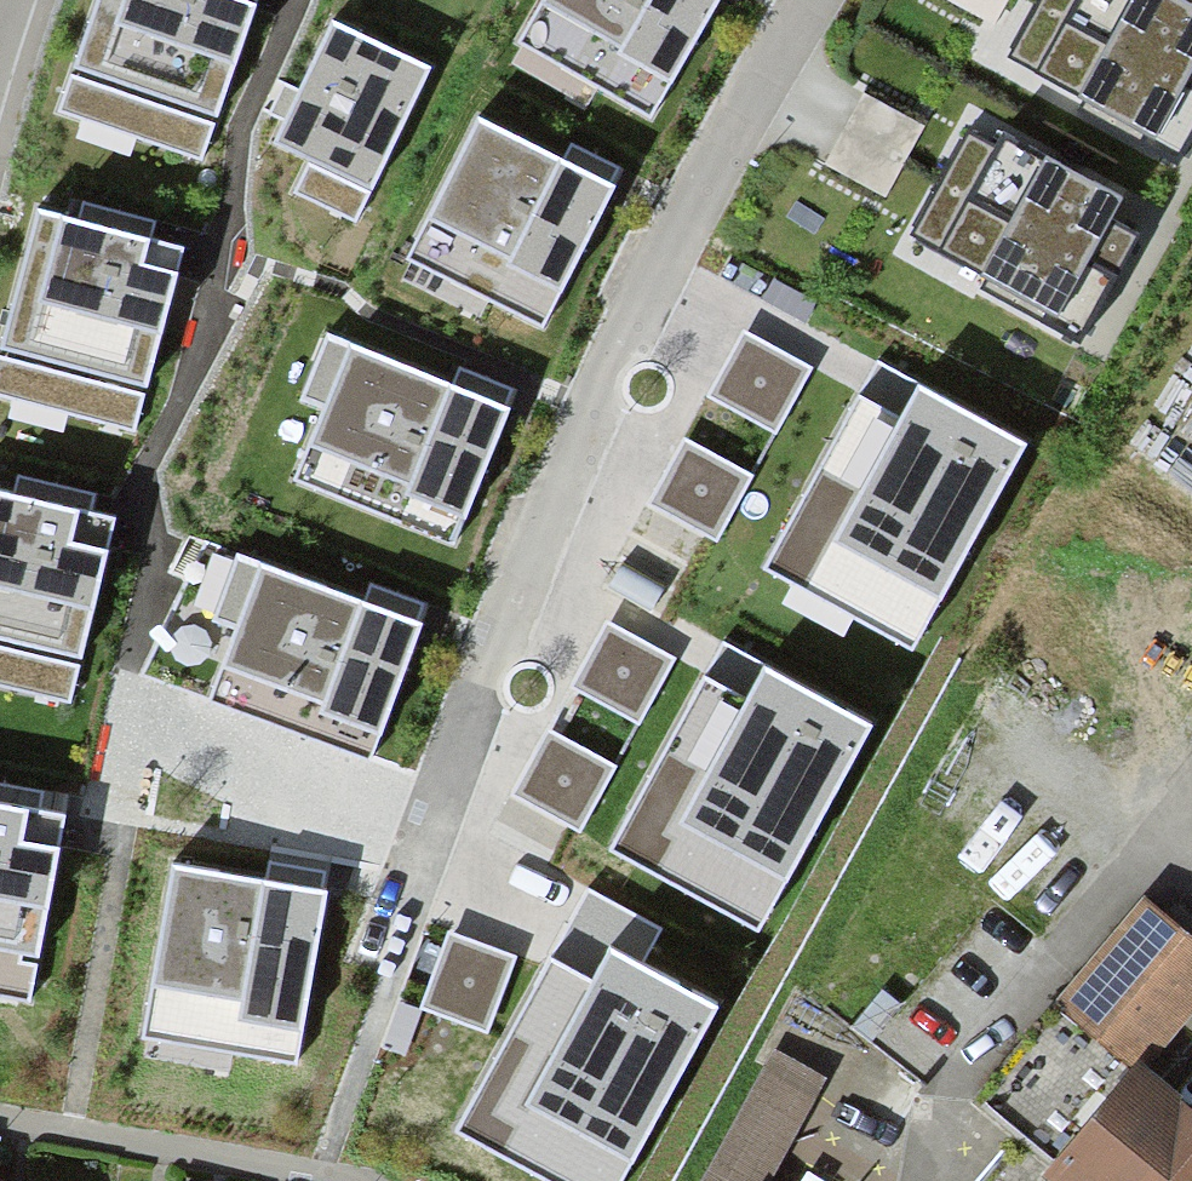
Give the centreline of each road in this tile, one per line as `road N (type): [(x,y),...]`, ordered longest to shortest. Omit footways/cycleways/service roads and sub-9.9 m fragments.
road 1 (residential): [(805,0),(714,148),(596,407),(502,624),(425,844)]

